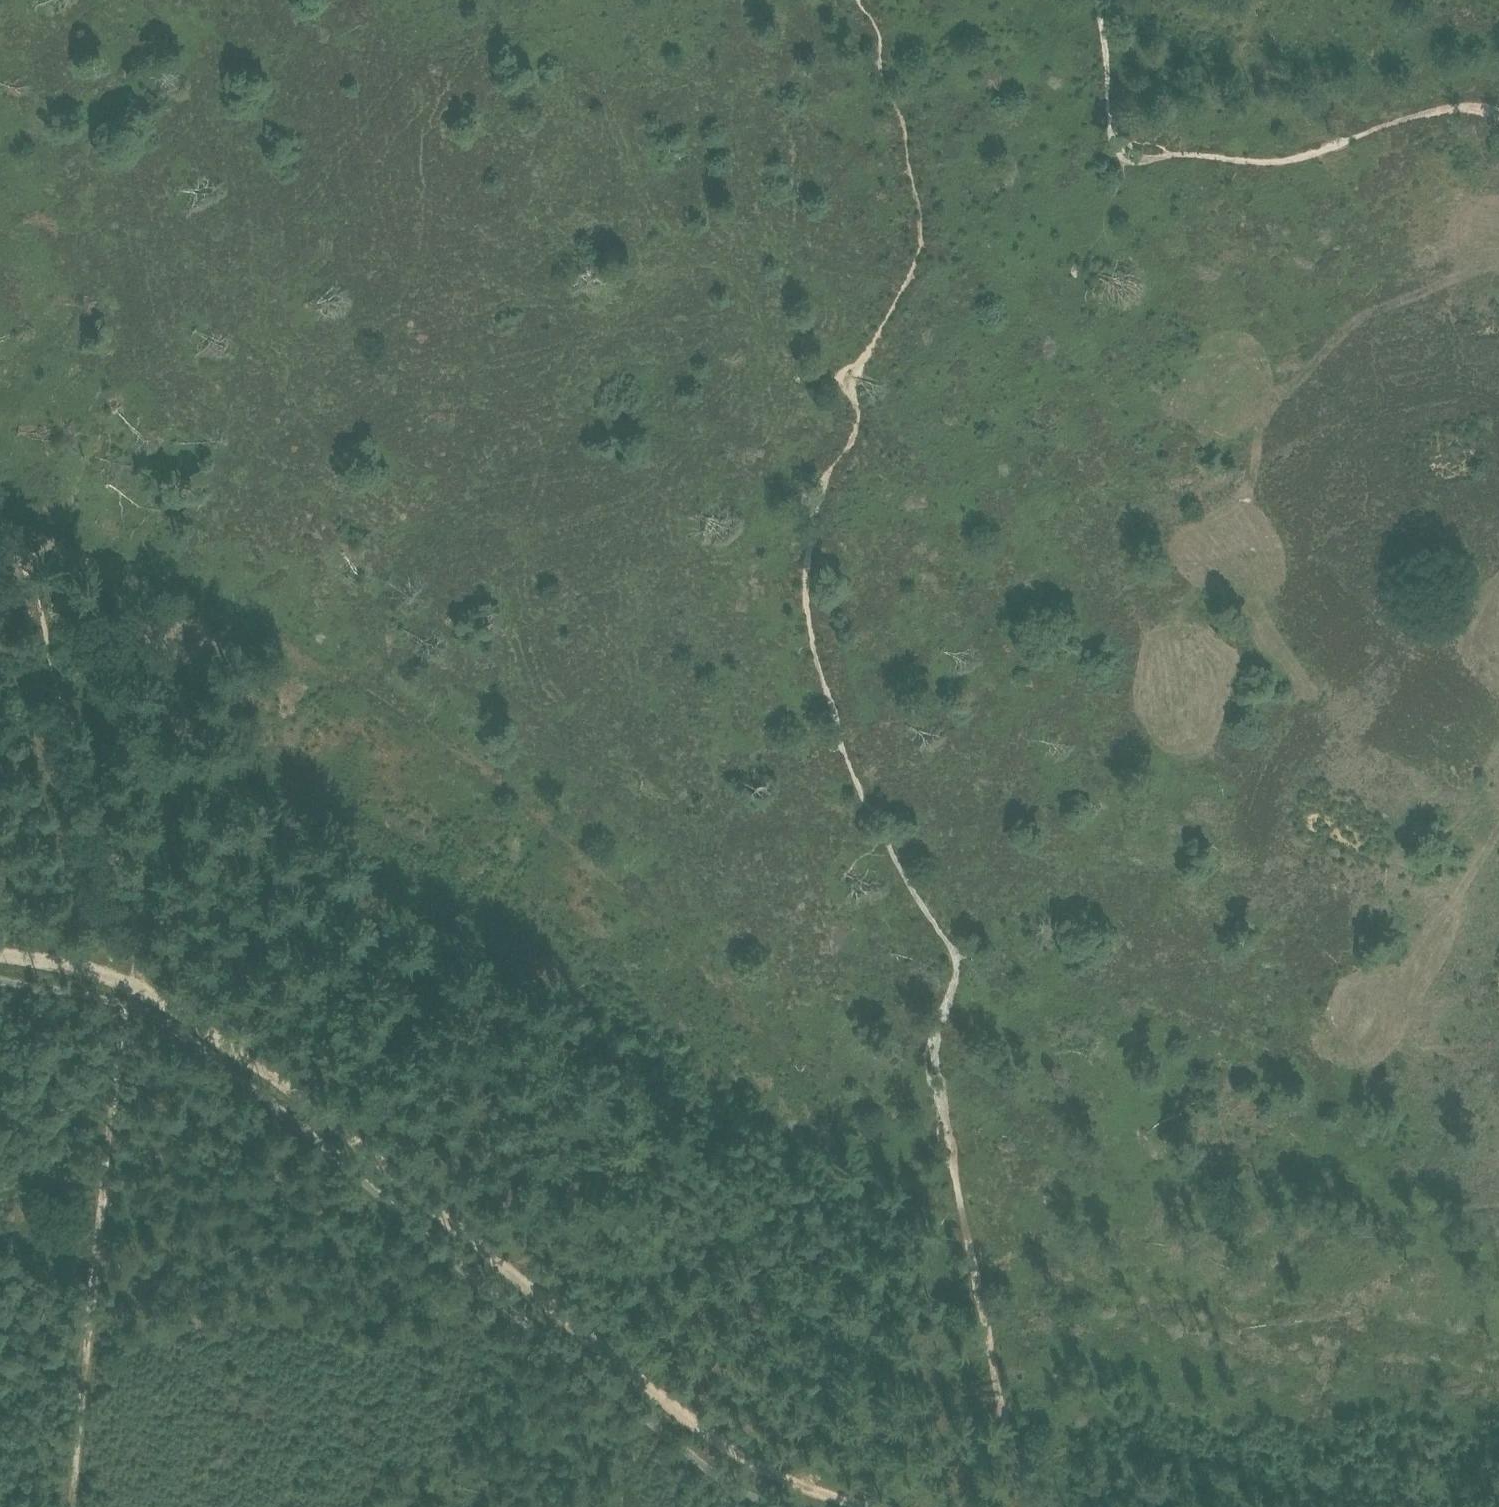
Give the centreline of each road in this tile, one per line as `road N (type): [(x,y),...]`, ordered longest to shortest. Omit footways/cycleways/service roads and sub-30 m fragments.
road 1 (track): [(128,979),(222,1040),(482,1249),(646,1394),(742,1464),(873,1506)]
road 2 (track): [(128,979),(74,1506)]
road 3 (track): [(0,544),(21,552),(31,570),(128,979)]
road 4 (track): [(0,954),(128,979)]

